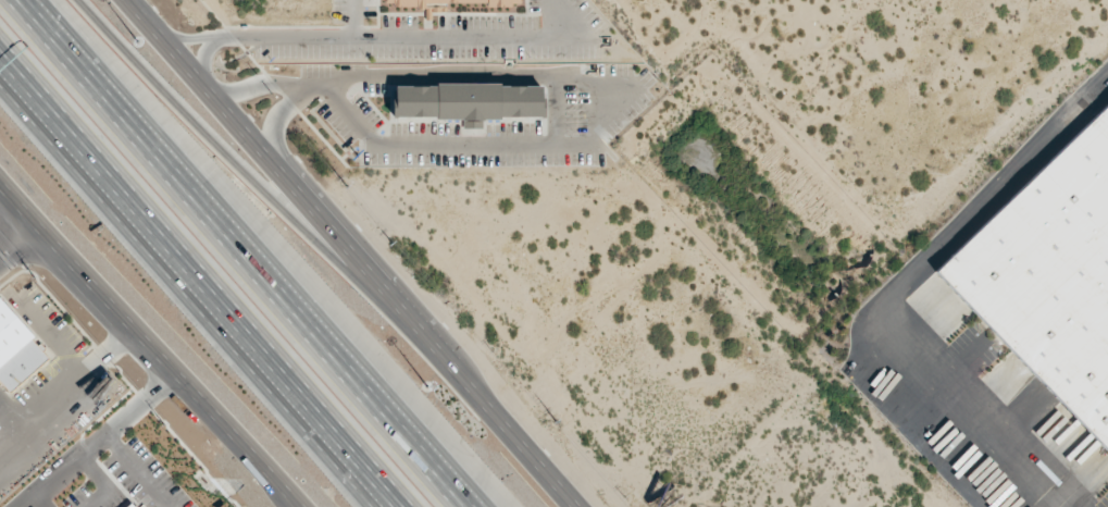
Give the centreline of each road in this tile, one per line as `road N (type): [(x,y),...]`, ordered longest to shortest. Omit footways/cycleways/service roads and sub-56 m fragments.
road 1 (motorway): [(462,506),(16,0)]
road 2 (motorway): [(465,373),(149,81),(78,0)]
road 3 (motorway): [(0,48),(349,447)]
road 4 (secondary): [(465,373),(126,0)]
road 5 (secondary): [(0,189),(300,506)]
road 6 (secondary): [(583,506),(465,373)]
road 7 (motorway): [(125,124),(28,0)]

